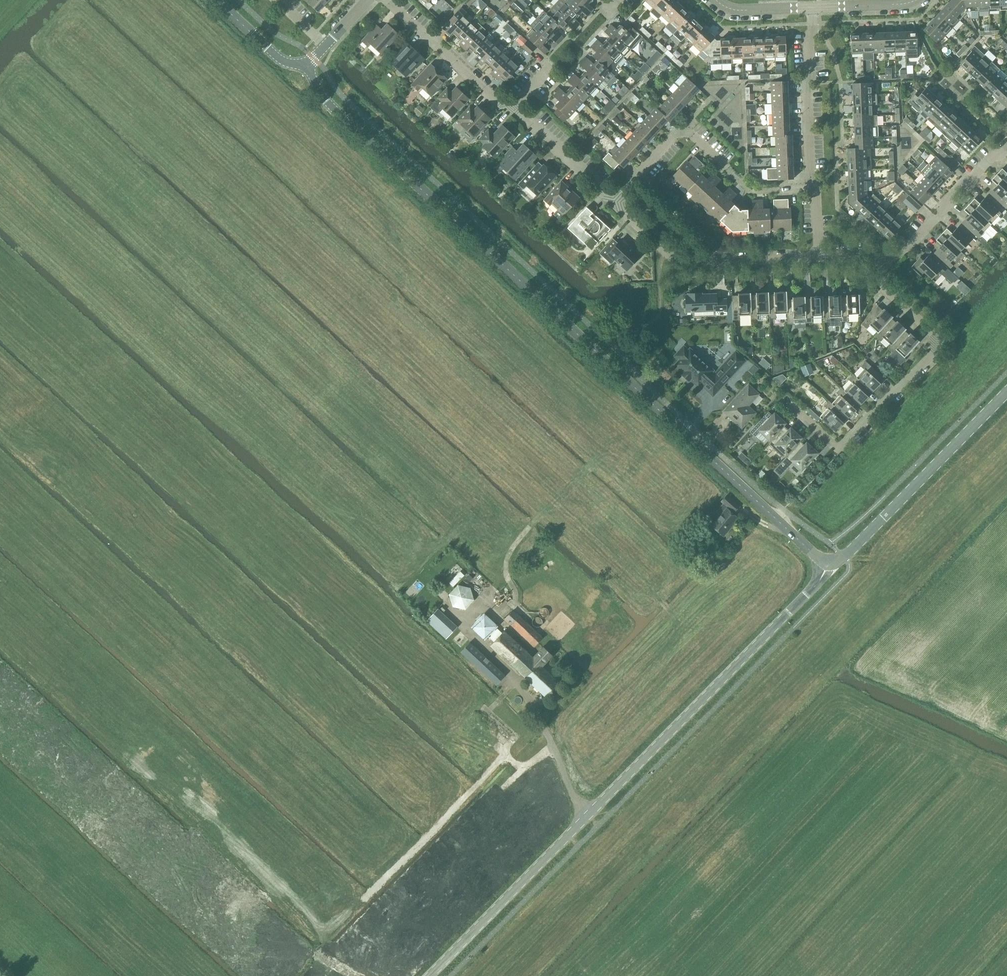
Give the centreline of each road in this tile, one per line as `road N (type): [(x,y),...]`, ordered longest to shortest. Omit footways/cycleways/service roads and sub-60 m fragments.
road 1 (tertiary): [(776,520),(325,100),(306,67)]
road 2 (unclassified): [(428,975),(813,587),(827,562)]
road 3 (residential): [(790,404),(838,451),(932,359),(938,340),(883,287),(882,255)]
road 4 (tertiary): [(827,562),(844,557),(1006,390)]
road 5 (residential): [(818,256),(809,8)]
road 6 (residential): [(818,256),(677,262),(615,204)]
road 7 (residential): [(510,113),(386,0)]
road 8 (residential): [(882,255),(903,252),(1006,149)]
road 9 (residential): [(615,204),(681,135),(692,136),(732,175)]
road 10 (residential): [(615,204),(510,113)]

